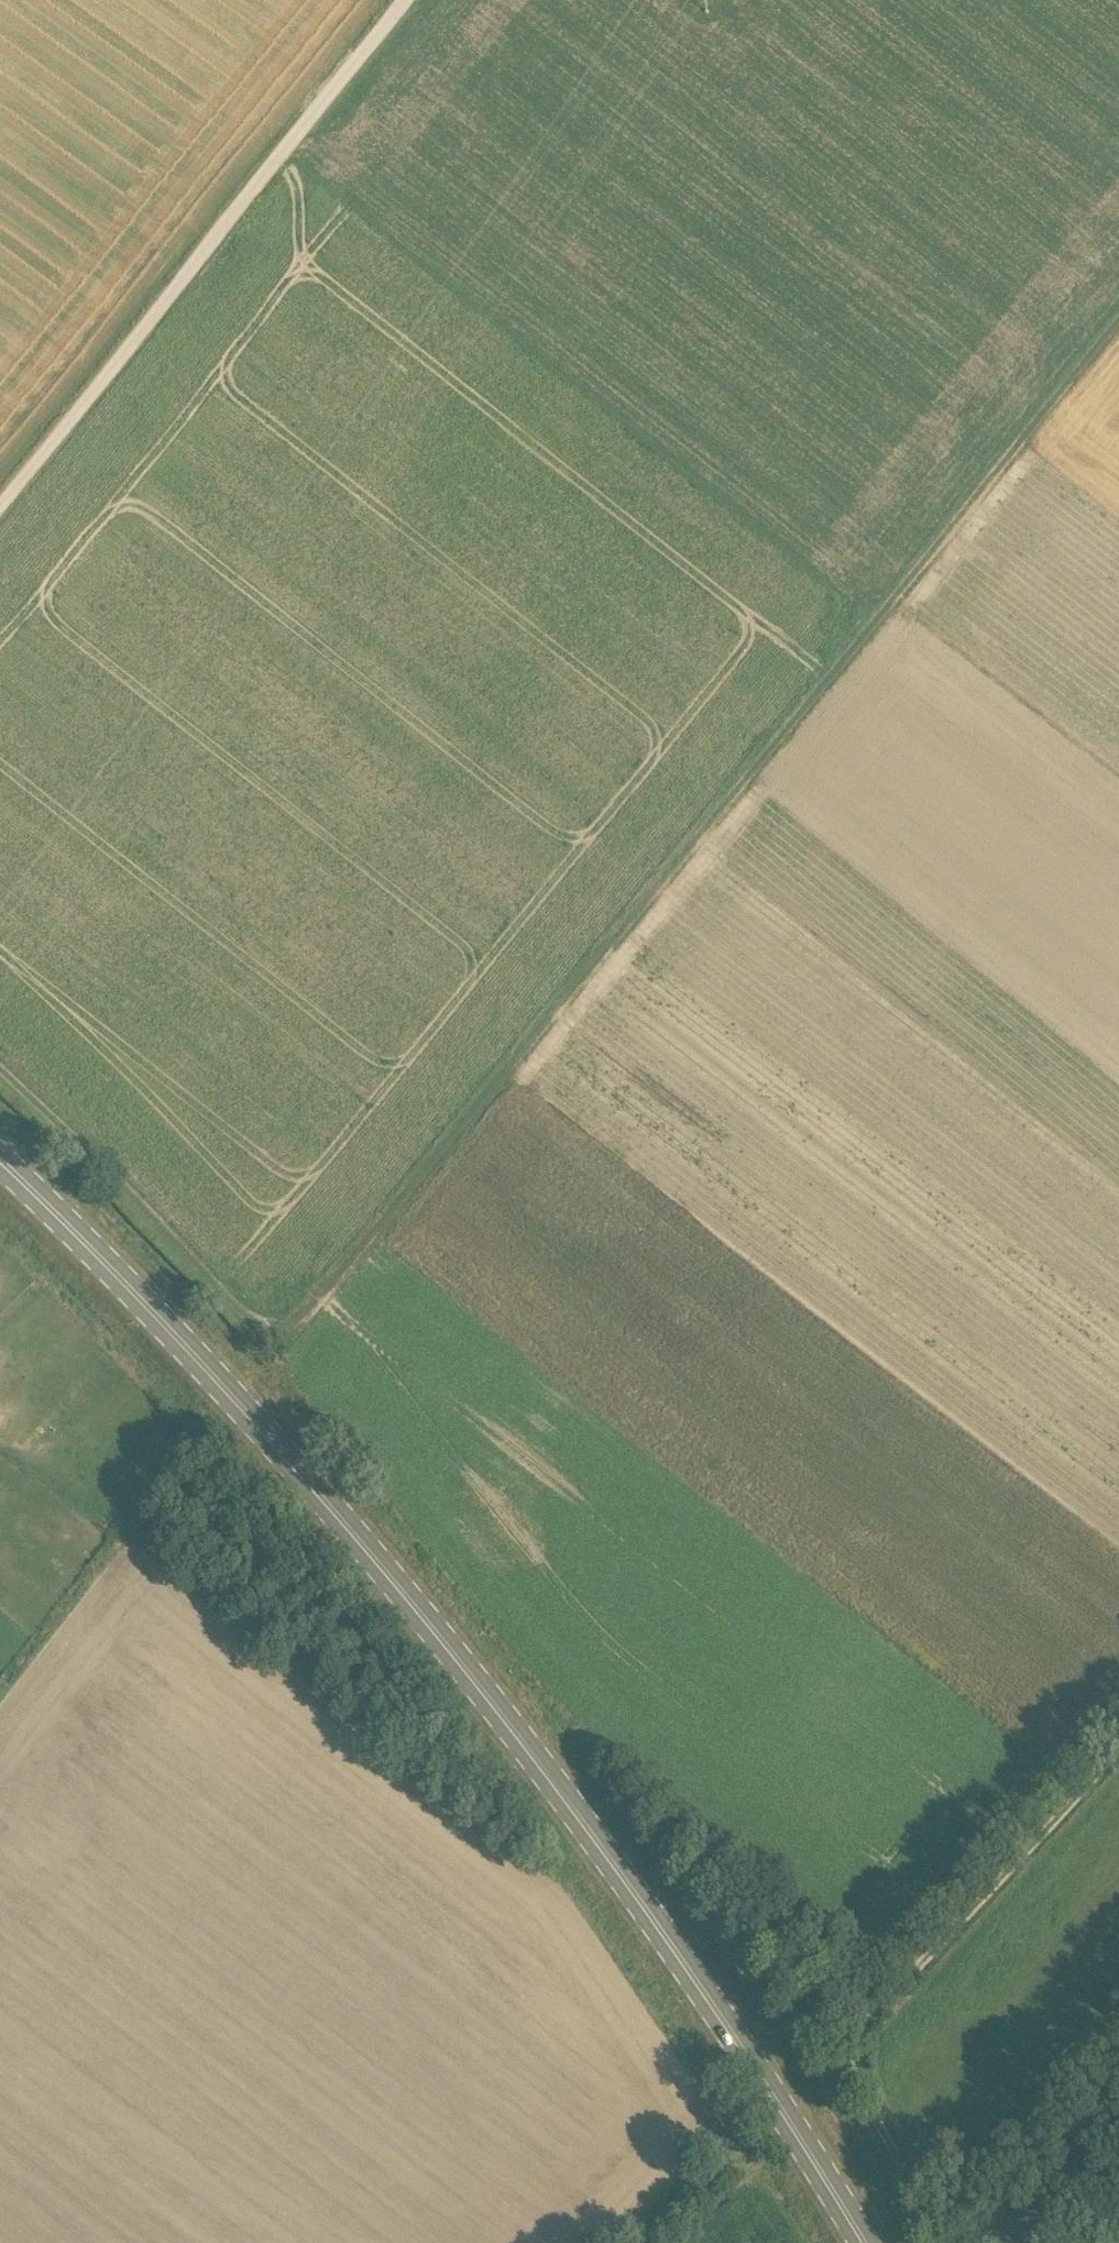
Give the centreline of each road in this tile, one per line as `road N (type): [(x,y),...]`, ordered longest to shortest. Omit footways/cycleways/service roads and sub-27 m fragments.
road 1 (track): [(0,1069),(142,1202),(254,1326),(283,1330),(309,1313),(1118,318)]
road 2 (primary): [(865,2242),(627,1885),(473,1682),(275,1449),(0,1162)]
road 3 (track): [(413,0),(0,501)]
road 4 (track): [(1118,1751),(866,2025),(861,2073),(952,2242)]

